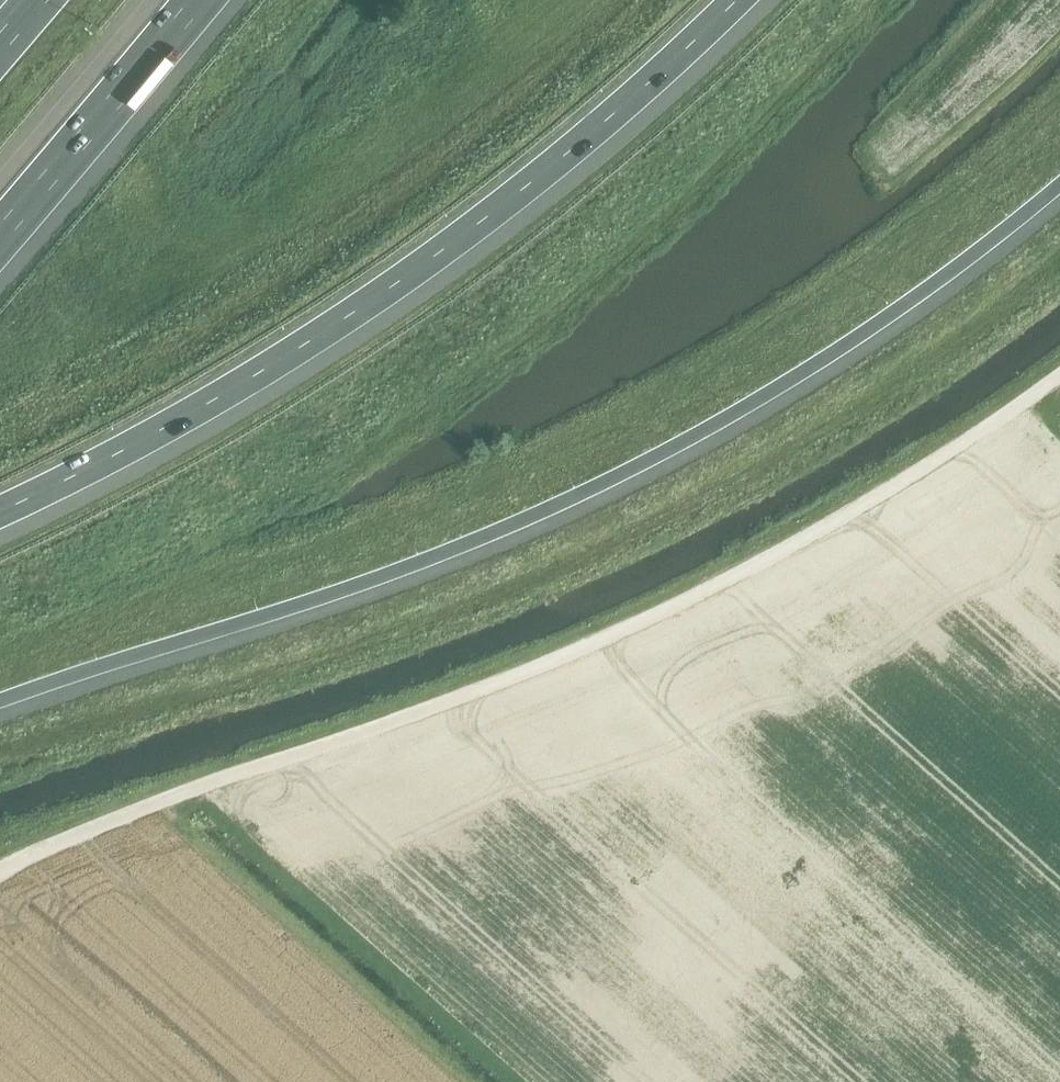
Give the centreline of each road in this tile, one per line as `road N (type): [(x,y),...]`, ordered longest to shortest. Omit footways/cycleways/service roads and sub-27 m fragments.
road 1 (motorway): [(0,709),(333,599),(489,537),(698,438),(878,327),(1059,187)]
road 2 (motorway): [(0,513),(169,427),(352,317),(543,177),(740,0)]
road 3 (motorway): [(0,233),(197,0)]

